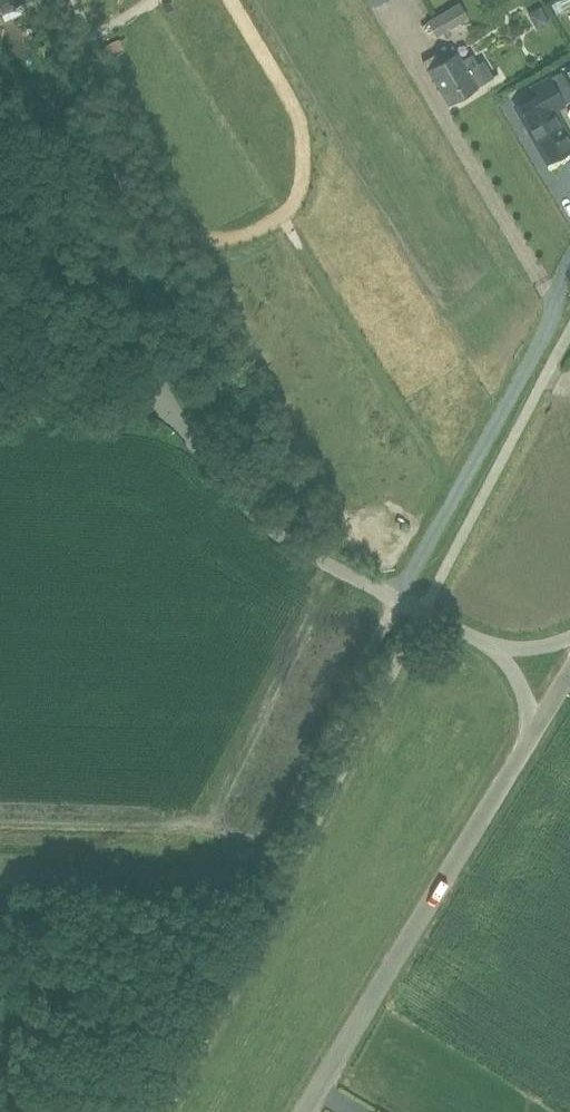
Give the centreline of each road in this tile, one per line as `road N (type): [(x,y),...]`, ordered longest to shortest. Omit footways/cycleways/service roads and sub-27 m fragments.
road 1 (unclassified): [(301,1111),(535,736)]
road 2 (unclassified): [(495,647),(282,536),(152,412)]
road 3 (unclassified): [(152,412),(151,361),(0,94)]
road 4 (unclassified): [(152,412),(0,359)]

